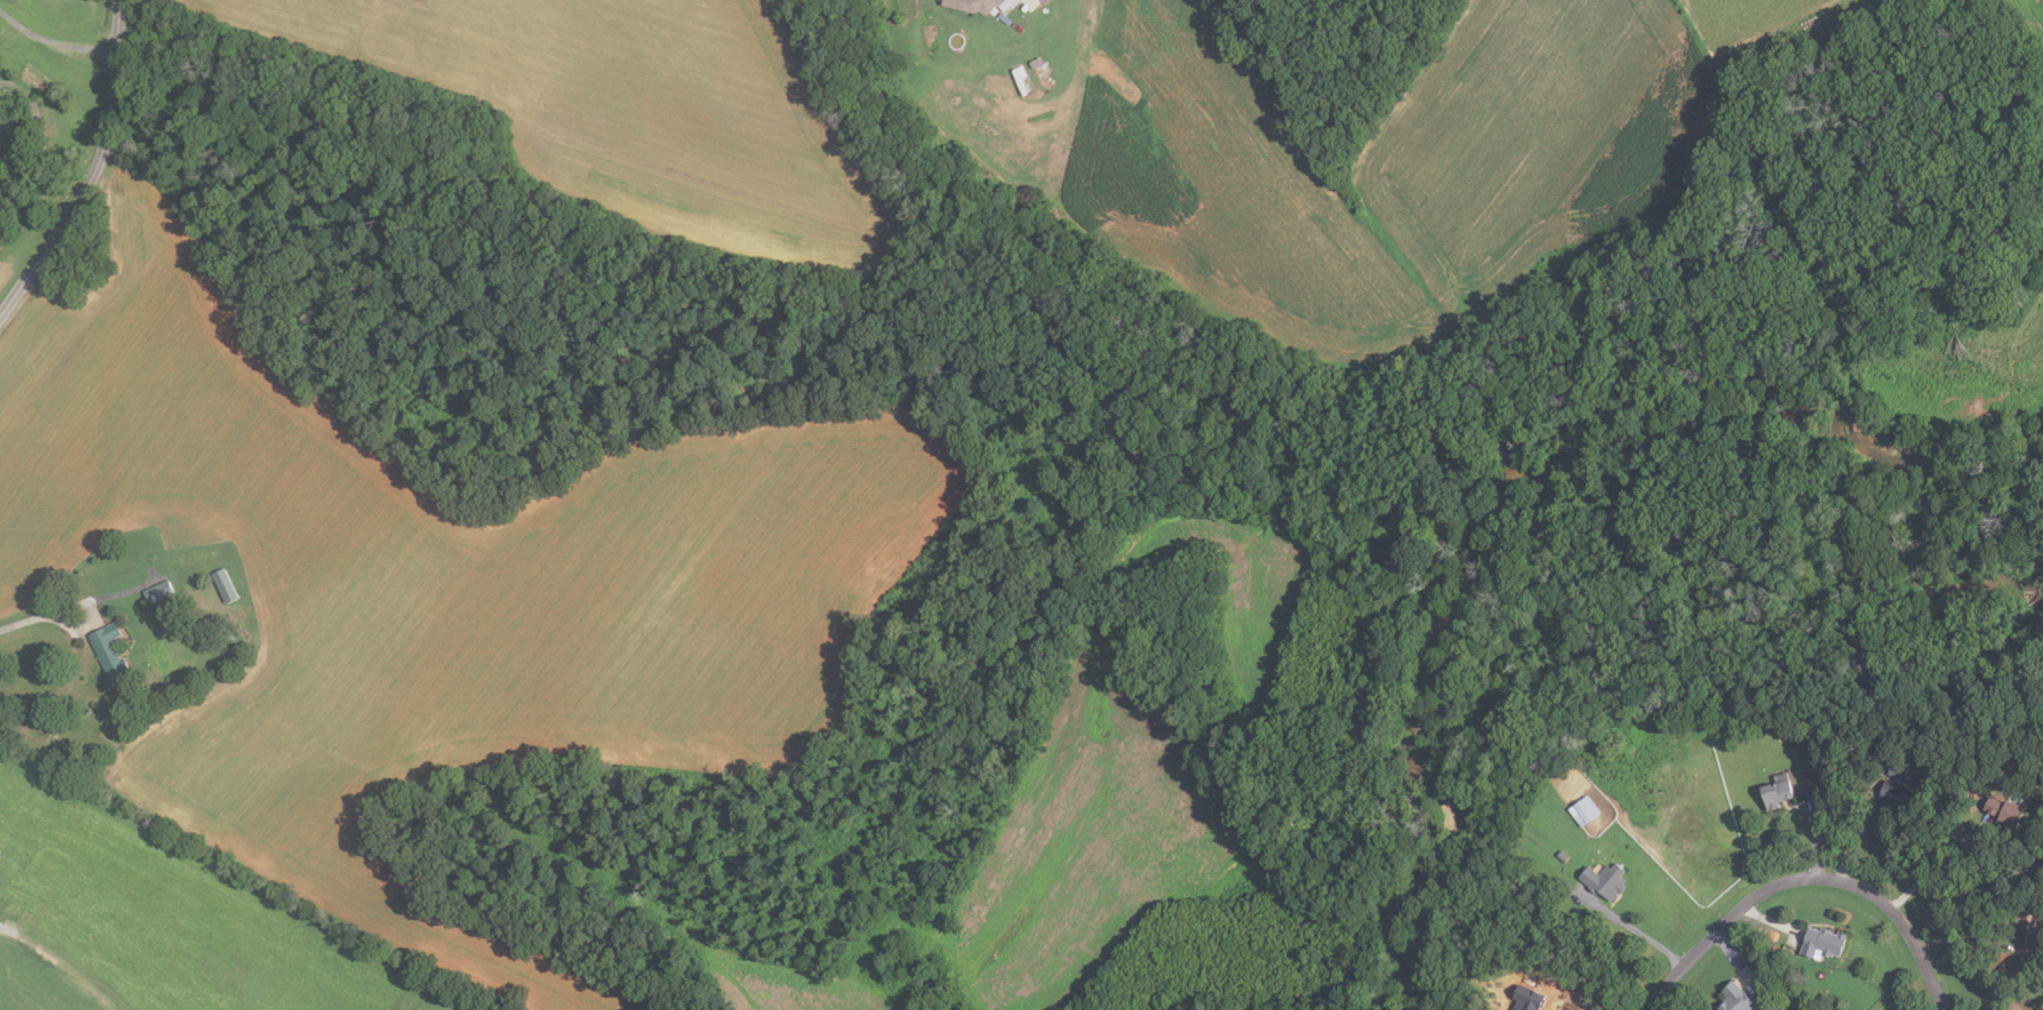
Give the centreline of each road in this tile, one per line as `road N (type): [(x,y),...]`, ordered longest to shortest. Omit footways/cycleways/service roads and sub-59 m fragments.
road 1 (residential): [(1648,1009),(1750,898),(1813,877),(1840,879),(1885,907),(1919,953),(1943,1009)]
road 2 (residential): [(0,319),(99,166),(115,94),(120,0)]

